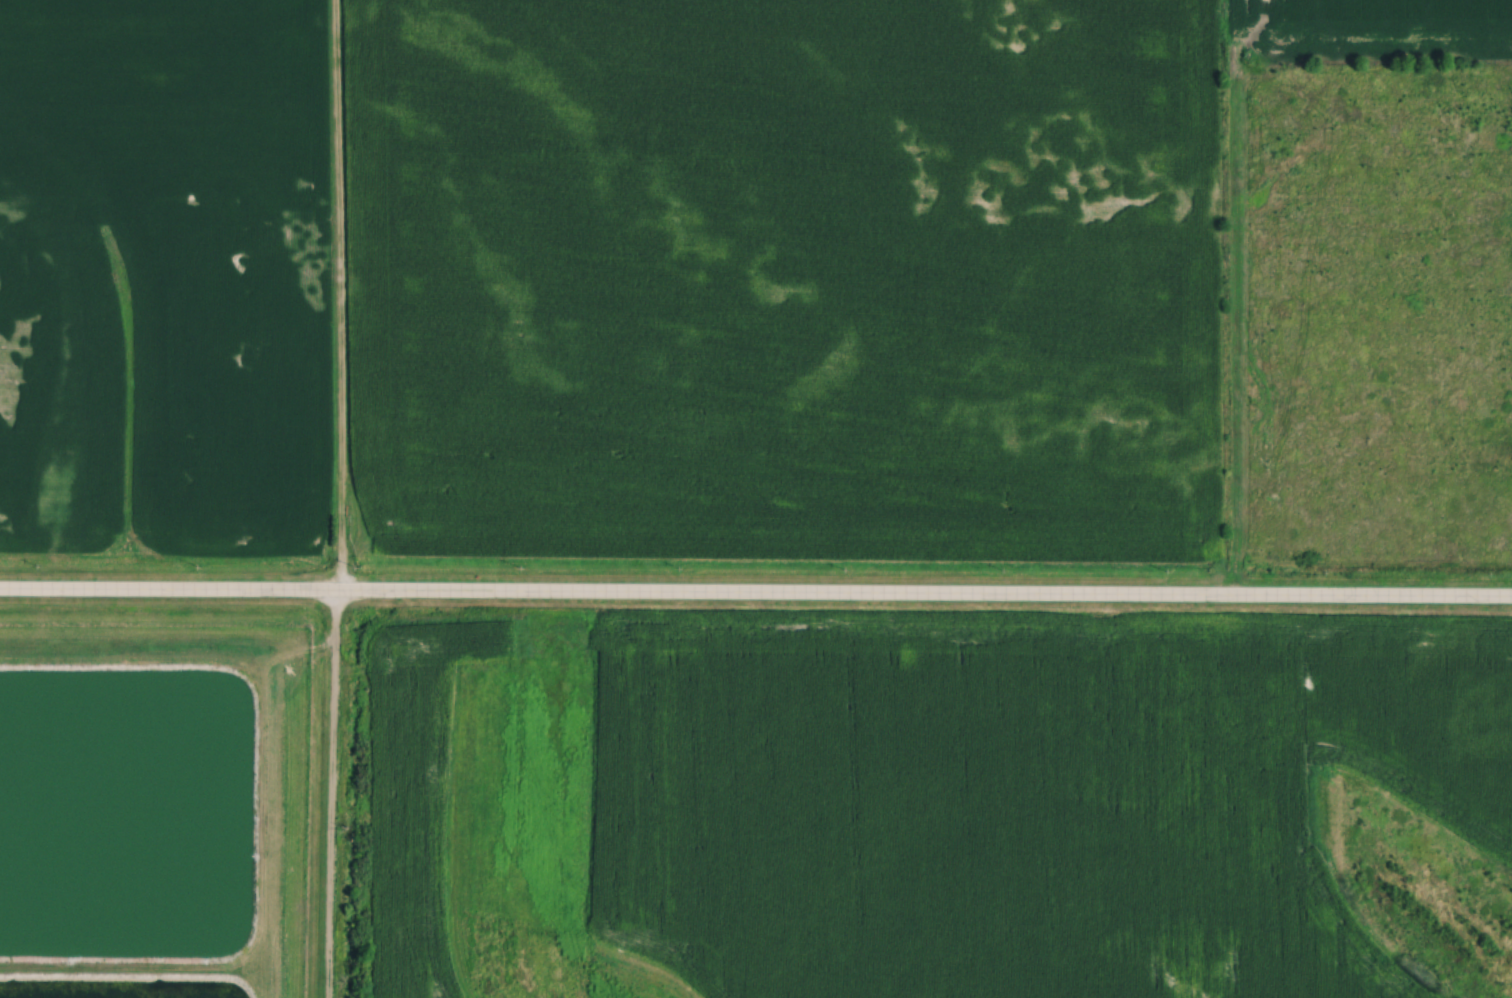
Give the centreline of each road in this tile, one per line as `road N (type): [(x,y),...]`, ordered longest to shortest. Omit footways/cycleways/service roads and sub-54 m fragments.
road 1 (tertiary): [(0,588),(1511,599)]
road 2 (residential): [(331,997),(340,588)]

